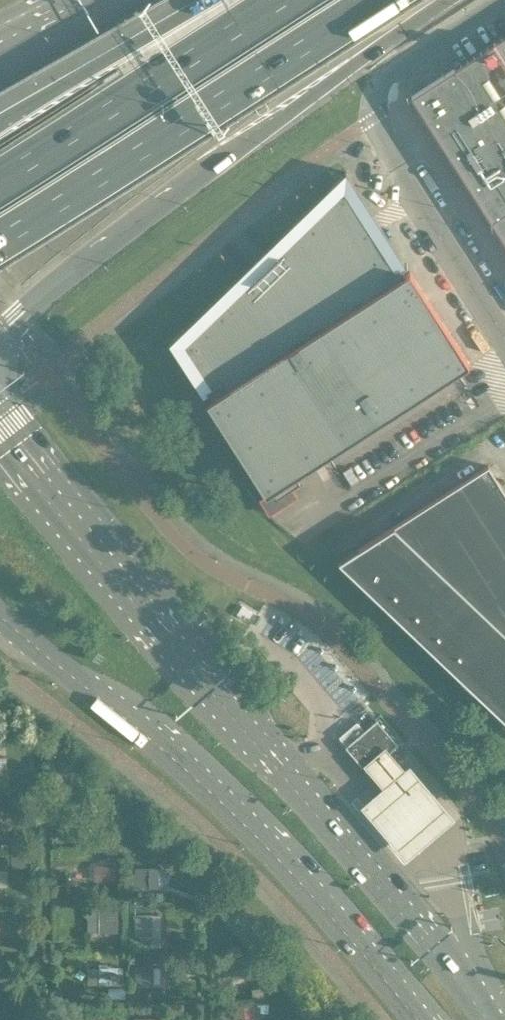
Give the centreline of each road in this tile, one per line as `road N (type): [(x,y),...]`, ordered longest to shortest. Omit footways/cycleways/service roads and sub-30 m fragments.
road 1 (secondary): [(488,1019),(0,434)]
road 2 (secondary): [(0,615),(201,783),(354,936),(407,1002)]
road 3 (motorway): [(0,333),(171,193),(446,0)]
road 4 (tertiary): [(504,337),(395,162),(370,114),(369,95),(381,78),(501,0)]
road 5 (motorway): [(0,235),(373,0)]
road 6 (motorway): [(273,0),(0,176)]
road 7 (motorway): [(211,0),(0,123)]

